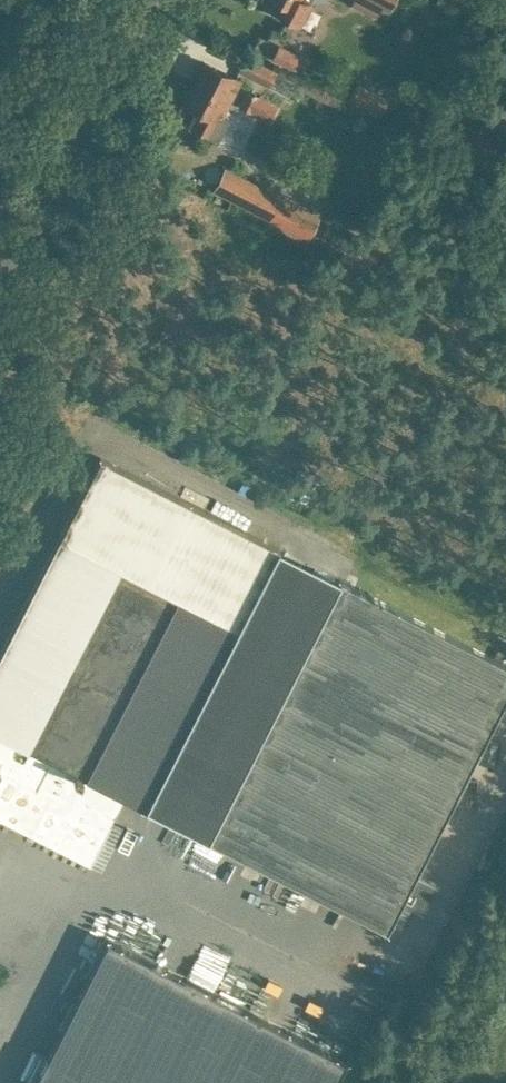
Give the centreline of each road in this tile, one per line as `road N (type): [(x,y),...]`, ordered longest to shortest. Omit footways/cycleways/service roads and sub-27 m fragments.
road 1 (tertiary): [(0,287),(150,0)]
road 2 (track): [(443,1082),(505,965)]

